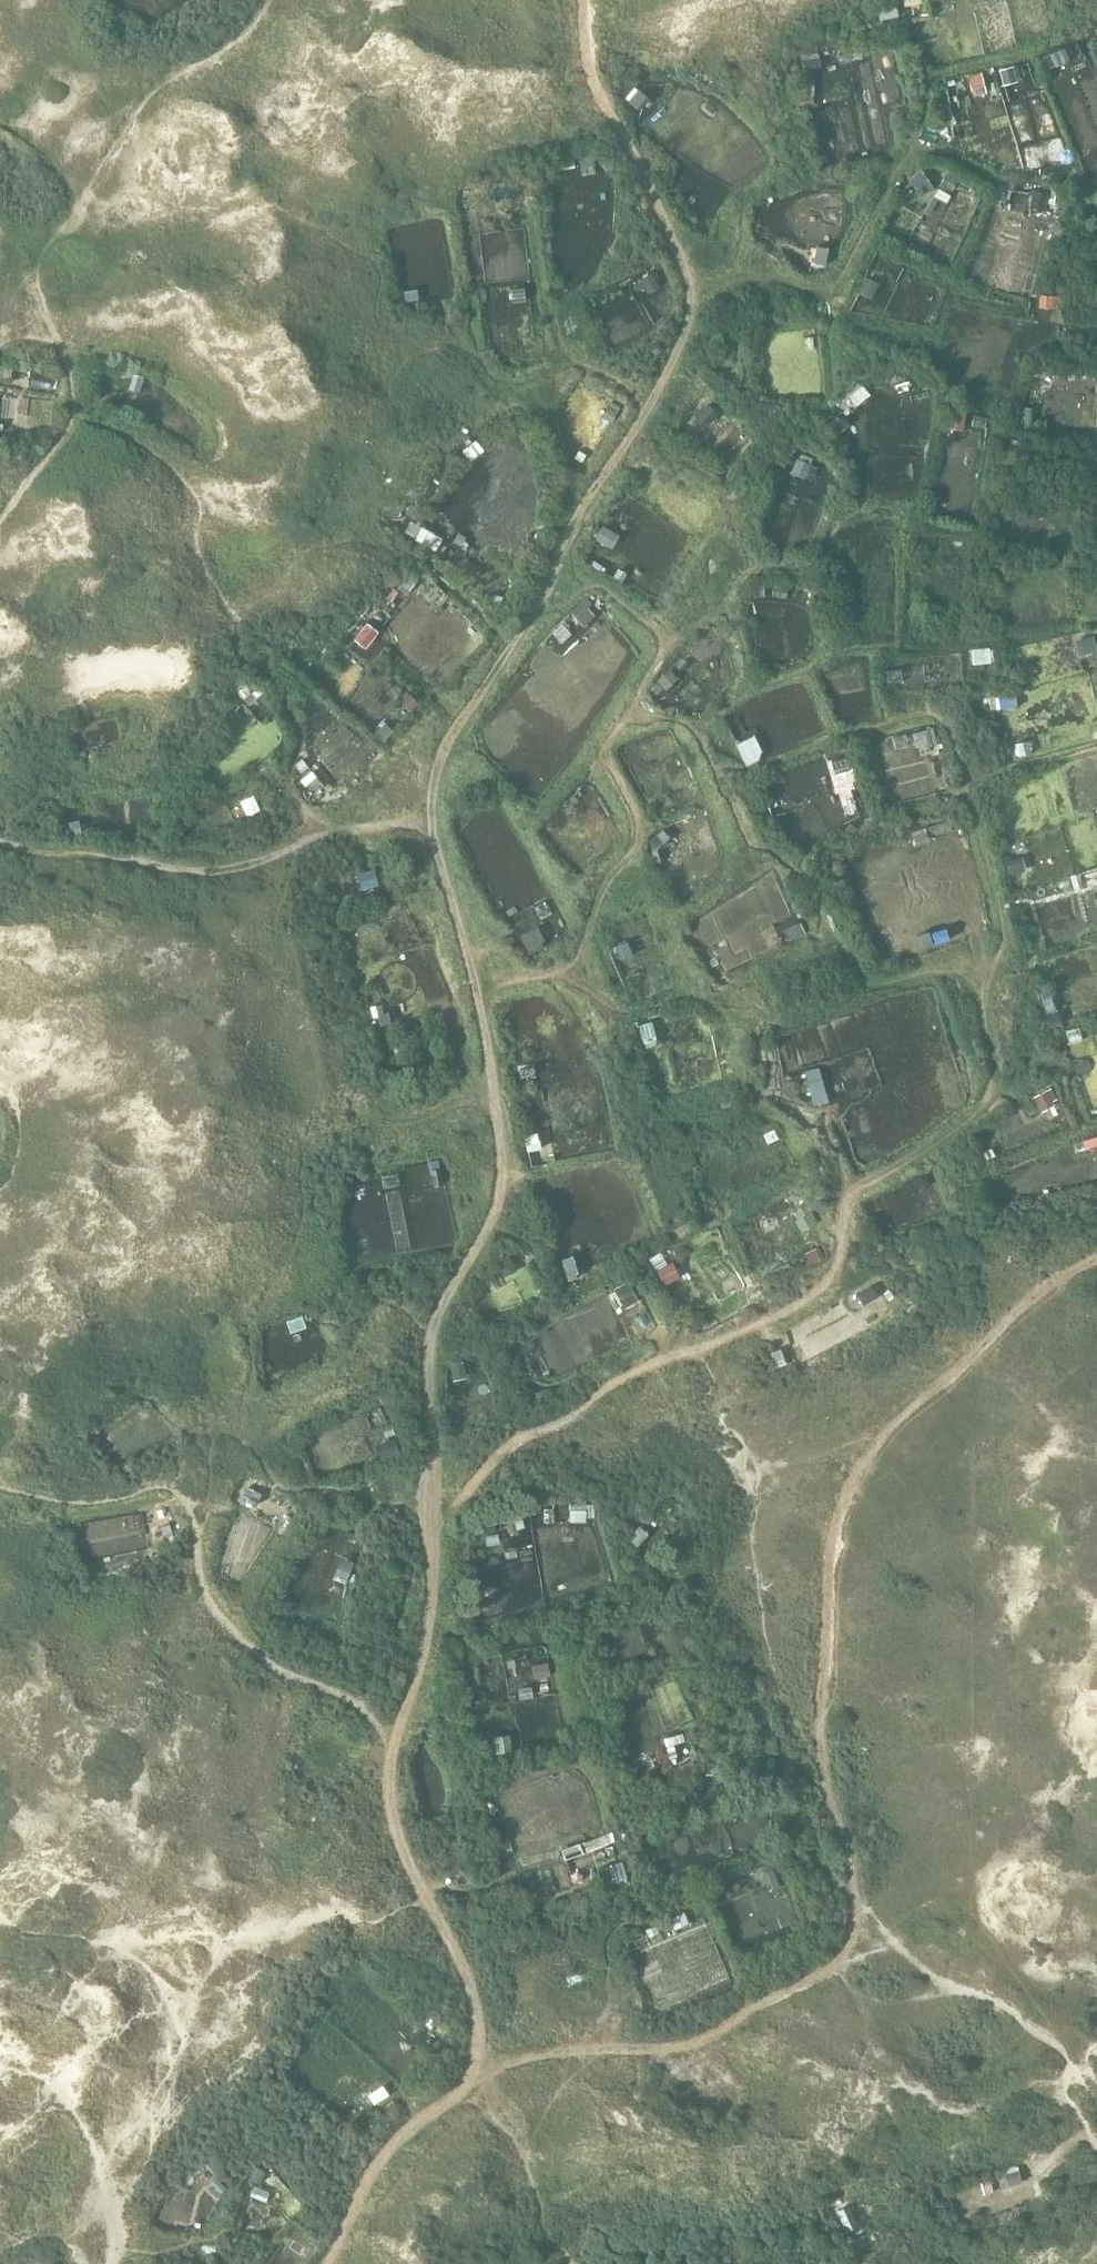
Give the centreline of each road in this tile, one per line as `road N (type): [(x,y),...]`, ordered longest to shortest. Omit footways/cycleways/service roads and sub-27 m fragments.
road 1 (track): [(693,299),(671,362),(440,763),(430,819),(485,1031),(507,1175),(435,1334),(432,1610),(388,1763),(397,1837),(465,1984),(470,2070),(384,2153),(323,2263)]
road 2 (track): [(583,0),(584,39),(601,98),(693,299)]

